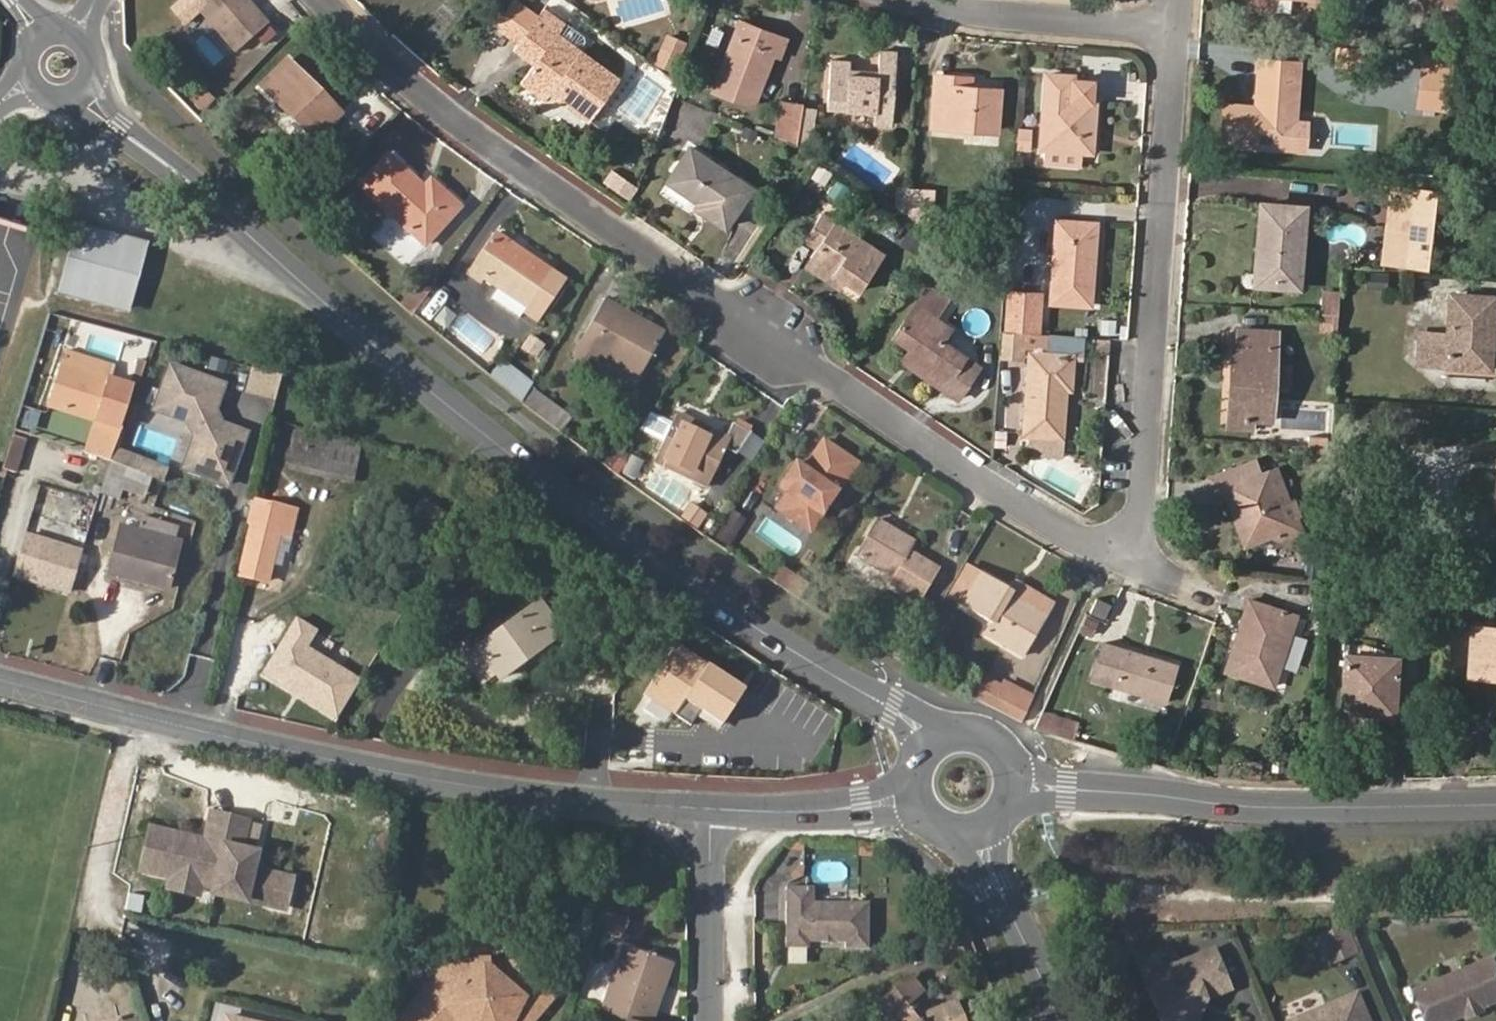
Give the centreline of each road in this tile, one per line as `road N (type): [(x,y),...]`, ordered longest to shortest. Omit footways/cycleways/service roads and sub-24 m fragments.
road 1 (tertiary): [(927,741),(886,706),(498,442),(124,128),(87,87)]
road 2 (residential): [(1121,559),(990,488),(500,153),(383,61),(322,0)]
road 3 (tertiary): [(0,681),(470,786),(714,806)]
road 4 (residential): [(1173,33),(1141,505),(1121,559)]
road 5 (tertiary): [(1495,806),(1254,807),(1044,787),(1018,792)]
road 6 (residential): [(1173,33),(929,0)]
road 7 (residential): [(714,806),(712,1020)]
road 8 (tertiary): [(1057,1020),(974,835)]
road 9 (tertiary): [(1018,792),(1010,752),(986,732),(955,728),(927,741)]
road 10 (tertiary): [(793,810),(924,819)]
road 11 (tertiary): [(910,775),(793,810)]

